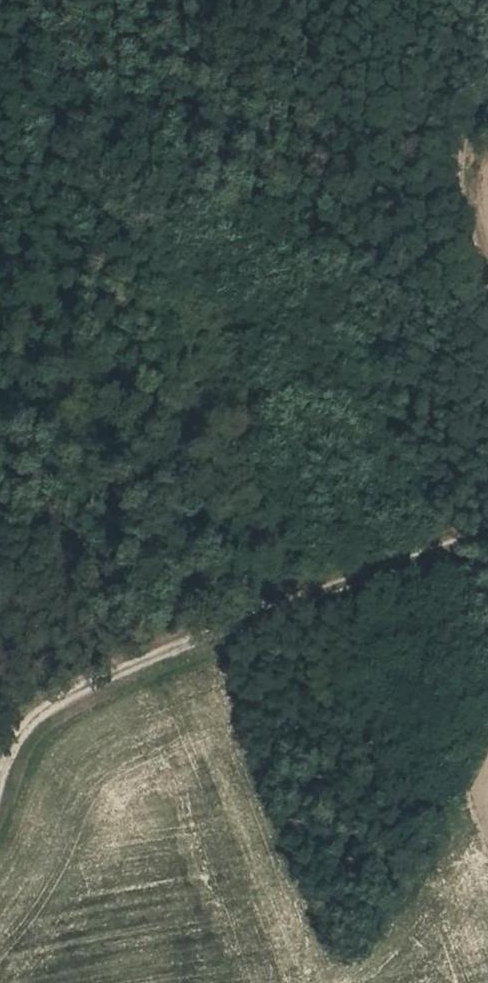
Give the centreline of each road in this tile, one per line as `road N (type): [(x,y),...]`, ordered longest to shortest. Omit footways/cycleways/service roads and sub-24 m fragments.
road 1 (track): [(487,520),(340,595),(85,680),(14,740),(0,773)]
road 2 (track): [(487,80),(466,177),(487,245)]

